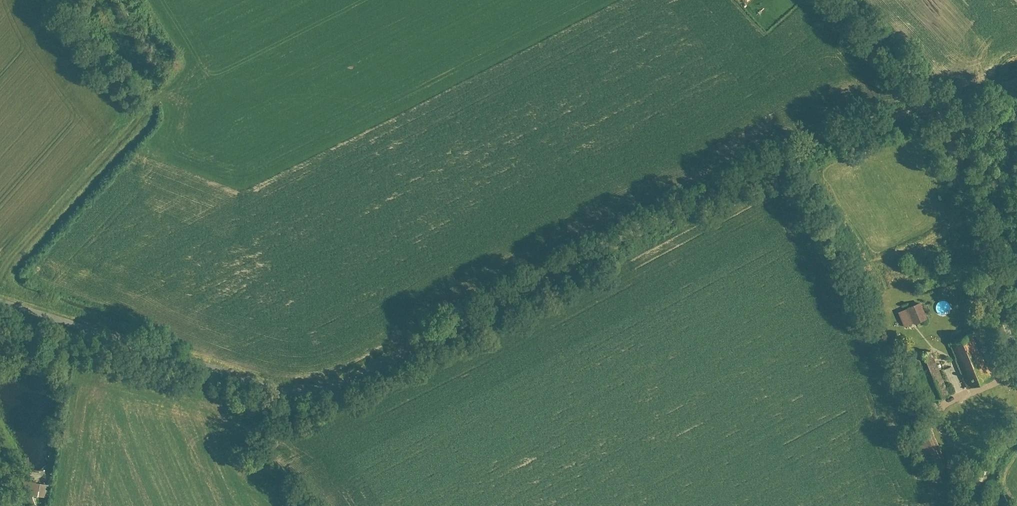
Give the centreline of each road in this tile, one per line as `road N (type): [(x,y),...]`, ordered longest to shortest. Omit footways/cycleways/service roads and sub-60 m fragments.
road 1 (unclassified): [(0,304),(298,394),(344,383),(742,175),(934,98)]
road 2 (unclassified): [(934,98),(1011,331),(1012,414),(971,481),(968,505)]
road 3 (unclassified): [(837,0),(934,98)]

